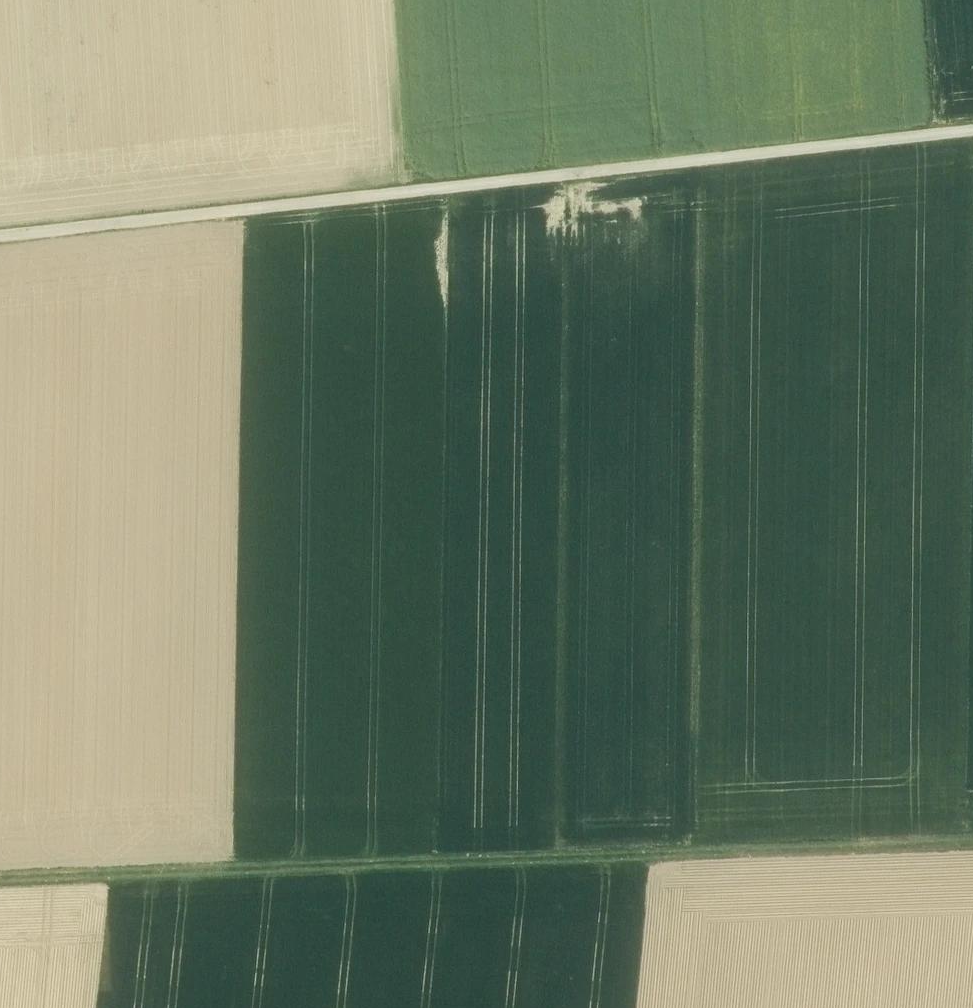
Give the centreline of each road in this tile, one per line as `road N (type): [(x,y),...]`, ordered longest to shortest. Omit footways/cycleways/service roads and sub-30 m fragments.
road 1 (track): [(0,237),(972,133)]
road 2 (track): [(0,877),(972,841)]

